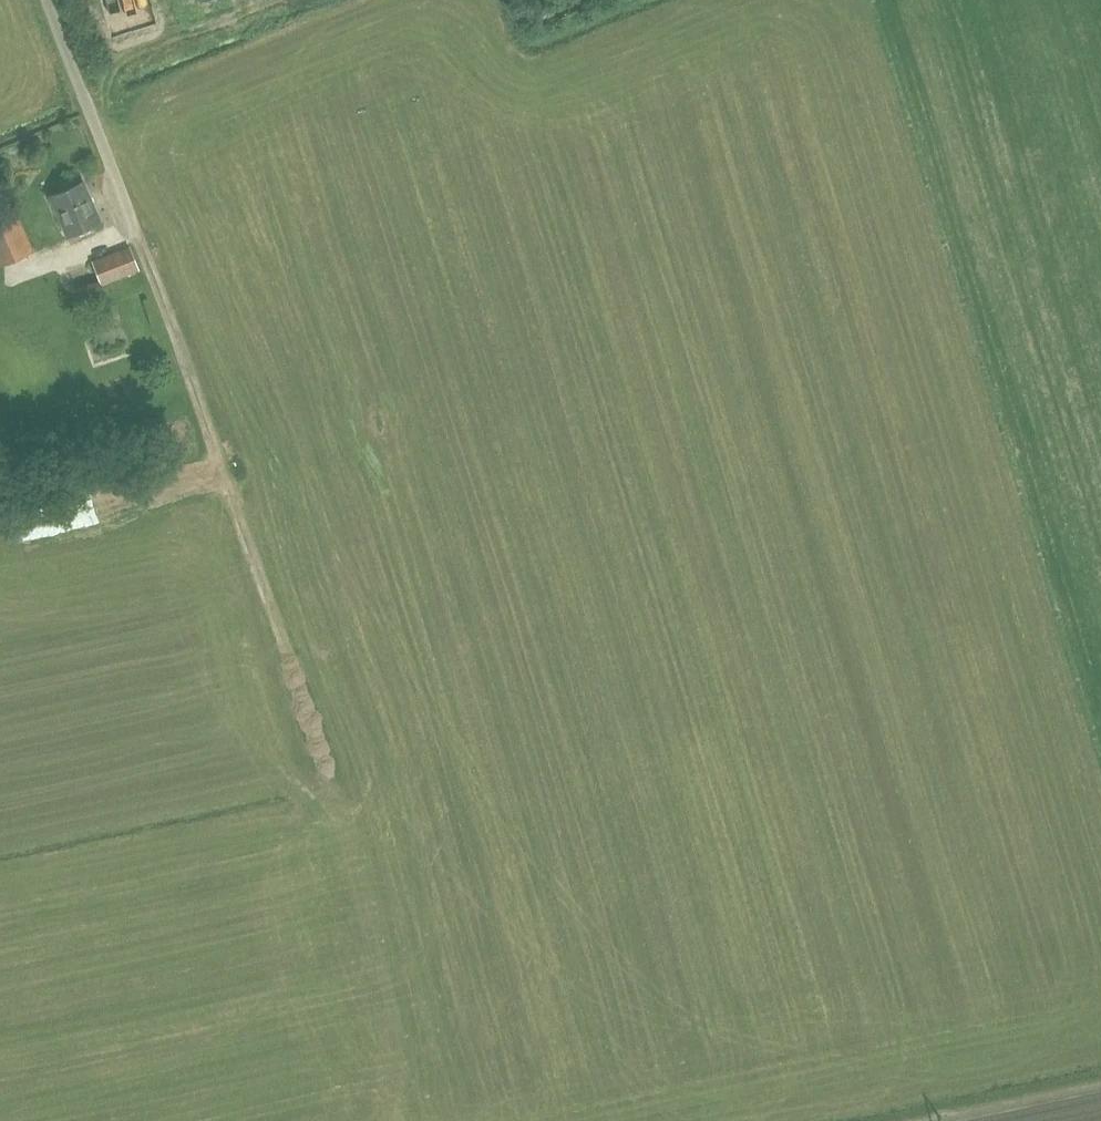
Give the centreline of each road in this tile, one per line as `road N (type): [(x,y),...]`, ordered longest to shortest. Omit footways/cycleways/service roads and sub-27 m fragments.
road 1 (track): [(145,262),(353,855),(377,952),(392,1120)]
road 2 (unclassified): [(145,262),(50,0)]

